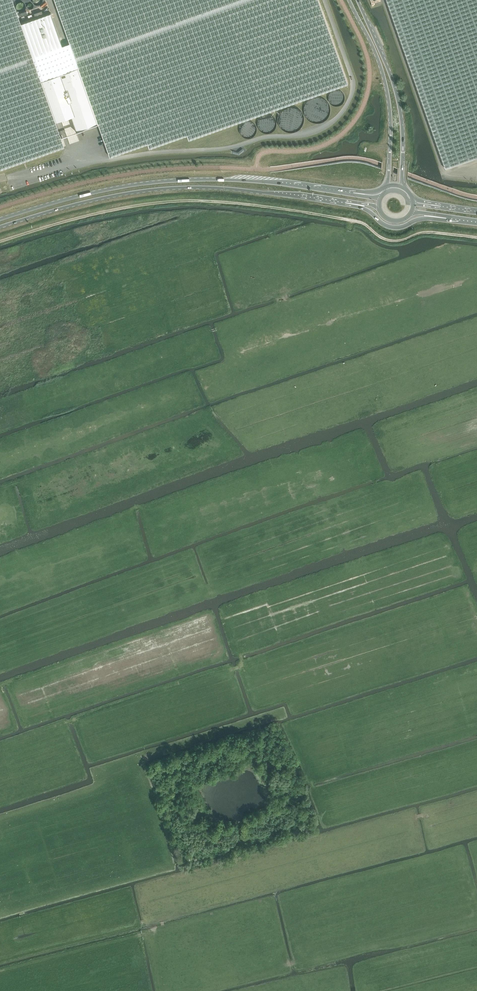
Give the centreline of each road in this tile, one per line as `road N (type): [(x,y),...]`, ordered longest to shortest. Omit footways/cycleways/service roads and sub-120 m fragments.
road 1 (track): [(0,242),(134,206),(194,201),(350,220),(392,241),(430,232),(476,238)]
road 2 (primary): [(362,194),(278,182),(168,180),(0,219)]
road 3 (primary): [(0,227),(169,187),(356,204)]
road 4 (secondary): [(403,187),(396,93),(359,0)]
road 5 (secondary): [(350,0),(388,96),(387,186)]
road 6 (track): [(0,974),(140,936),(156,961)]

